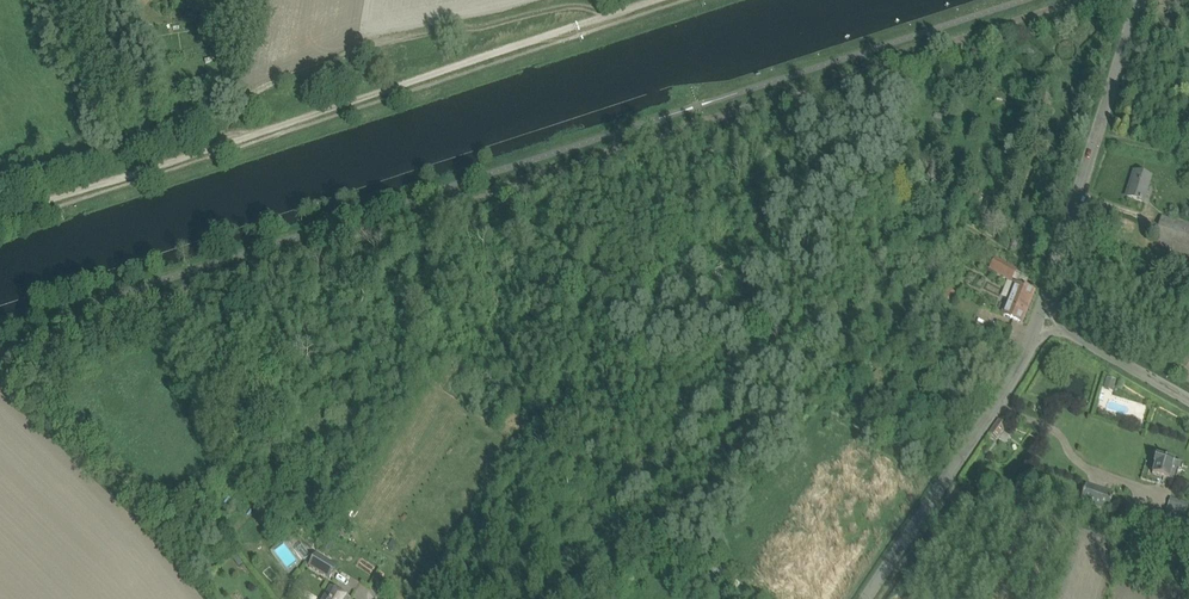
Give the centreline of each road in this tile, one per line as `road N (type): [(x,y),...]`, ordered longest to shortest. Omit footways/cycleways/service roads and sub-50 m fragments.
road 1 (track): [(658,0),(0,214)]
road 2 (unclassified): [(1042,319),(1141,0)]
road 3 (unclassified): [(867,598),(1031,348),(1042,319)]
road 4 (track): [(599,19),(582,3),(412,35),(350,56)]
road 5 (unclassified): [(1188,400),(1042,319)]

